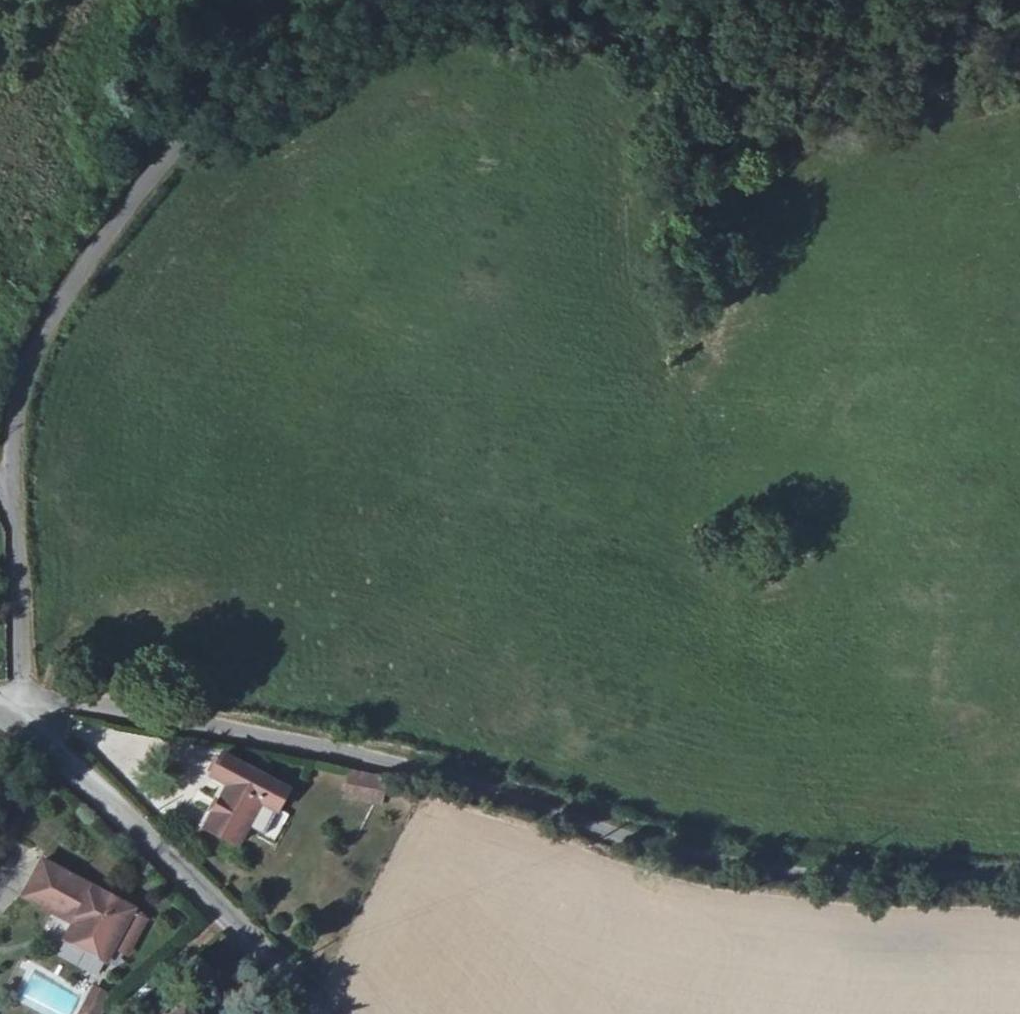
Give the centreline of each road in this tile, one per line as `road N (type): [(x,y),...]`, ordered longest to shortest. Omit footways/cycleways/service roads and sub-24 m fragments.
road 1 (unclassified): [(1019,878),(821,867),(656,846),(470,782),(24,702)]
road 2 (unclassified): [(24,702),(12,515),(16,416),(36,353),(126,210),(268,54),(362,0)]
road 3 (unclassified): [(24,702),(64,762),(265,944),(330,1013)]

